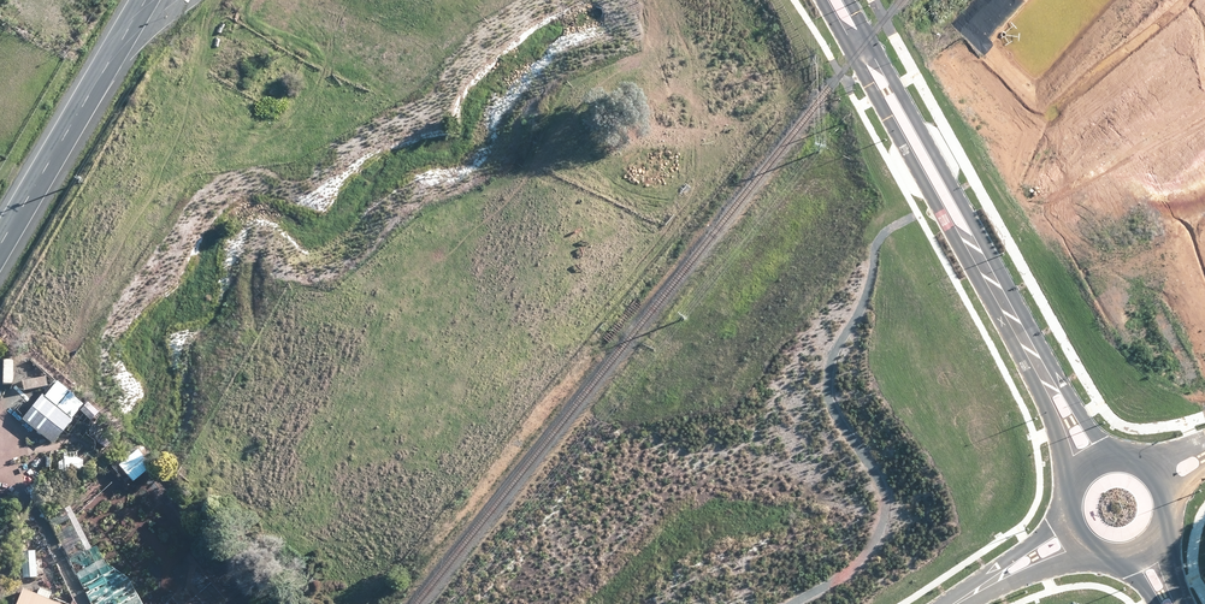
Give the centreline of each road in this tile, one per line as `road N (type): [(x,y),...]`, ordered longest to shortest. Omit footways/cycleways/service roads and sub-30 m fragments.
road 1 (residential): [(1092,462),(836,0)]
road 2 (secondary): [(144,0),(0,245)]
road 3 (unclassified): [(955,603),(1071,534)]

